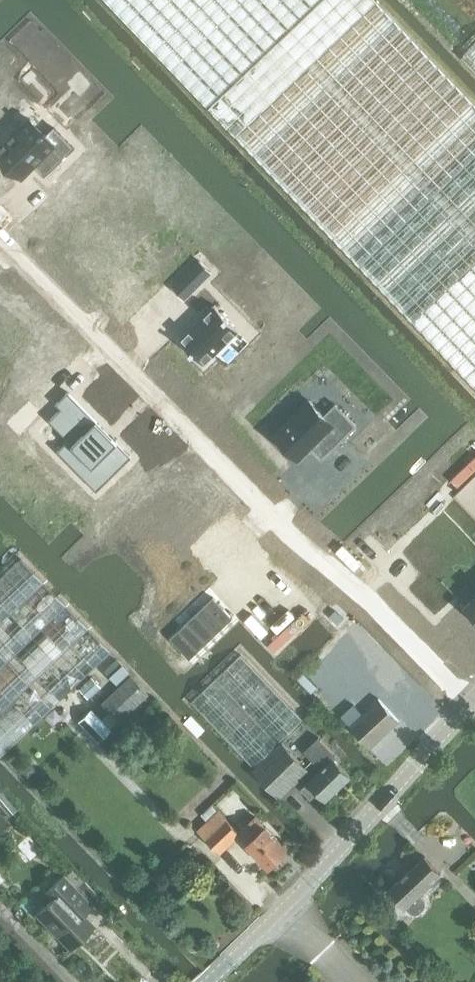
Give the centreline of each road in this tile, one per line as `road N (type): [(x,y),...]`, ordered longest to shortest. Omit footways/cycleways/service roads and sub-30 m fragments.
road 1 (residential): [(471,703),(275,521),(0,245)]
road 2 (residential): [(206,981),(471,703)]

